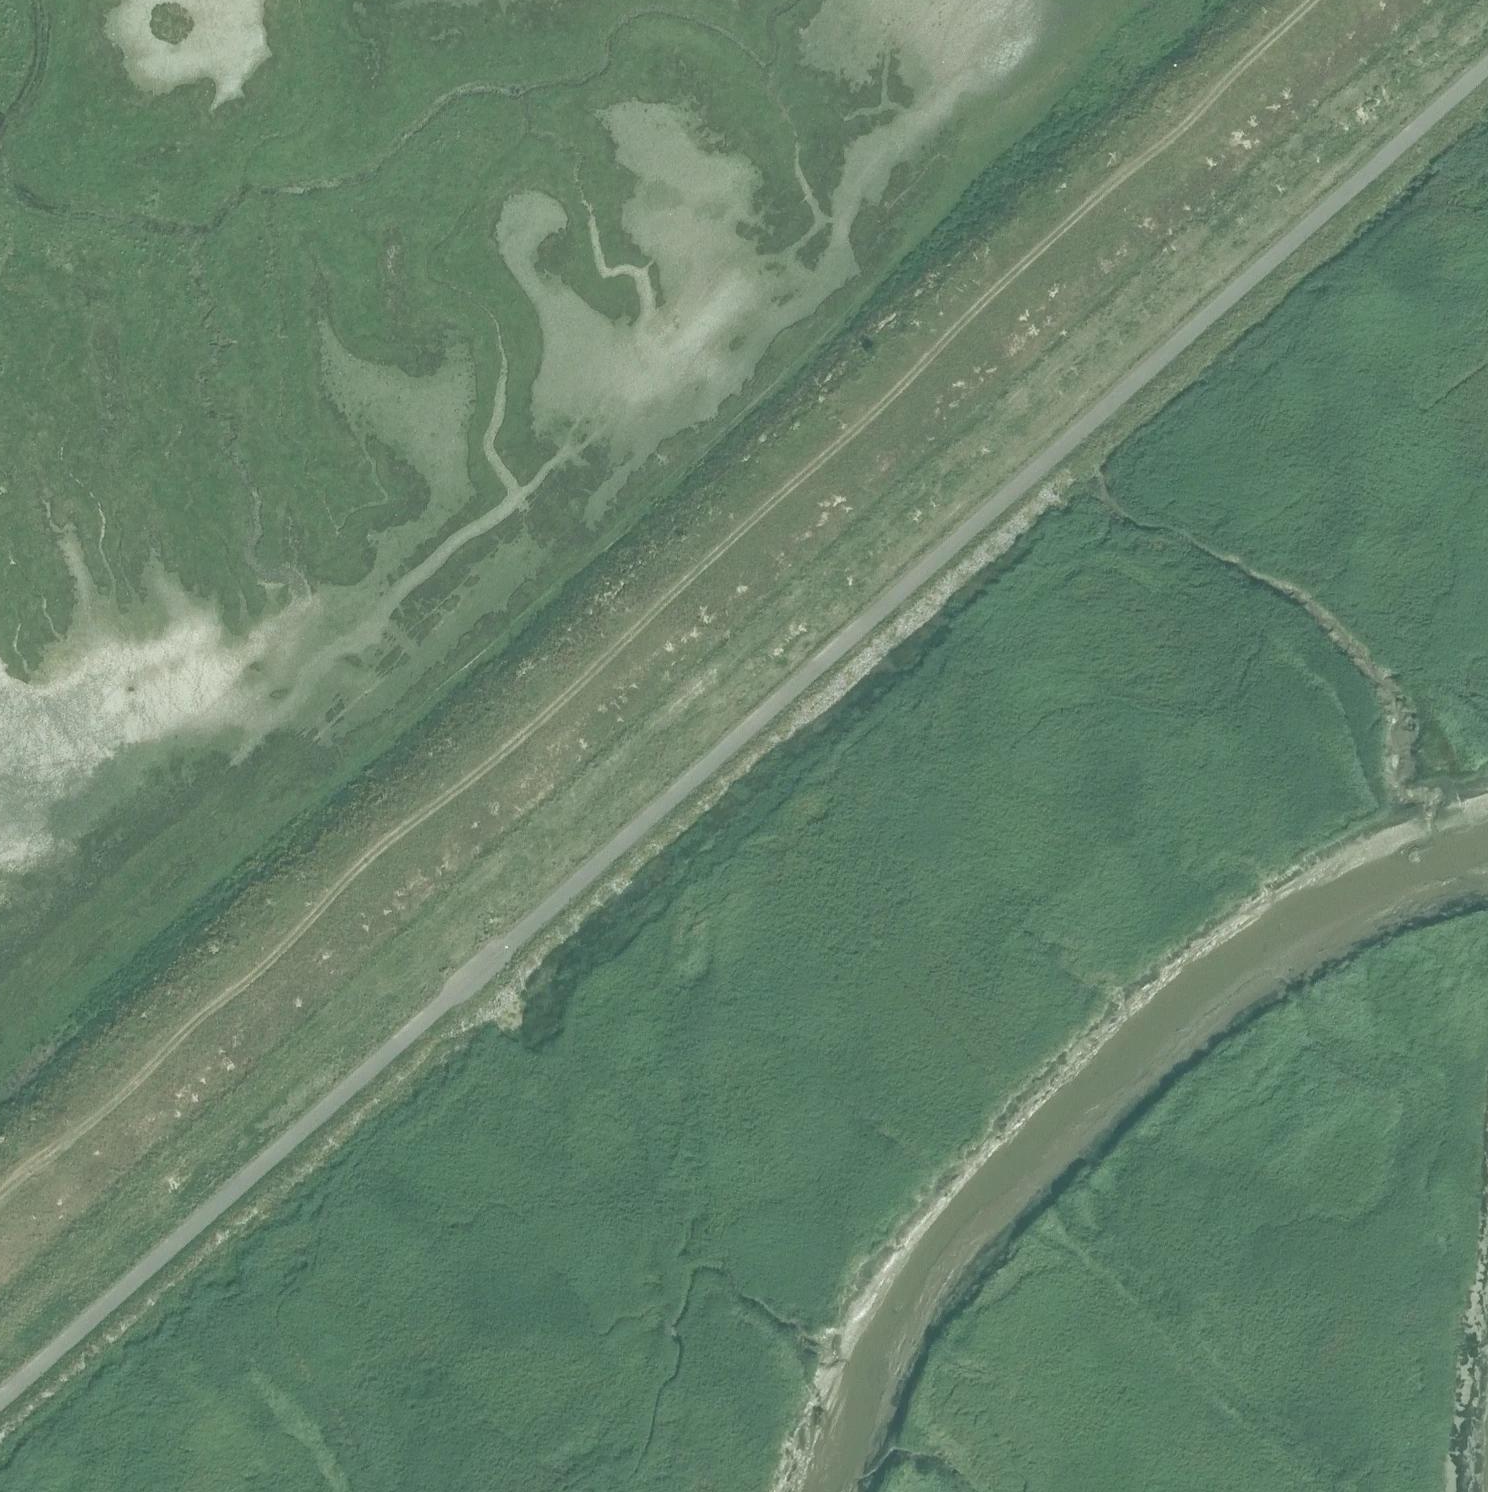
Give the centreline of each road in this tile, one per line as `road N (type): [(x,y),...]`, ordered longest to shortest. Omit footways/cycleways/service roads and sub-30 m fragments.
road 1 (track): [(0,1173),(1234,61),(1324,0)]

